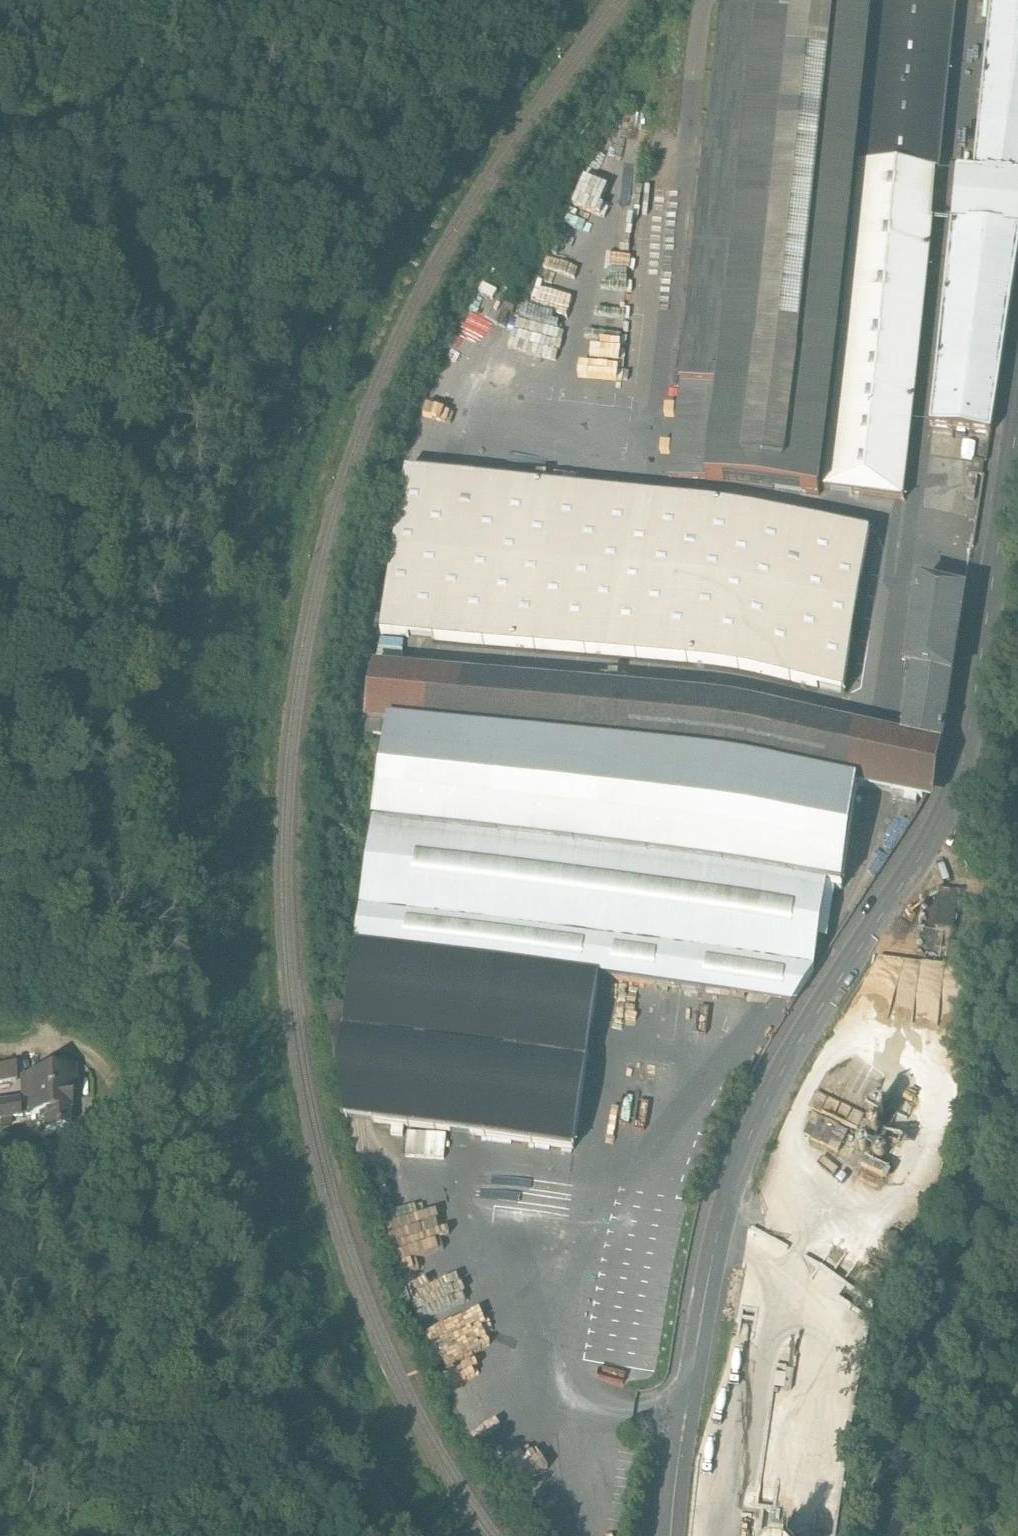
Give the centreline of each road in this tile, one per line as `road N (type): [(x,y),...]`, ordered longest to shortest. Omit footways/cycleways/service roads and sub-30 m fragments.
road 1 (secondary): [(670,1535),(714,1247),(746,1145),(798,1045),(917,864),(960,776),(1017,412)]
road 2 (track): [(0,1038),(61,1030),(108,1053),(166,1263),(187,1298),(305,1384),(409,1535)]
road 3 (track): [(135,1145),(52,1535)]

